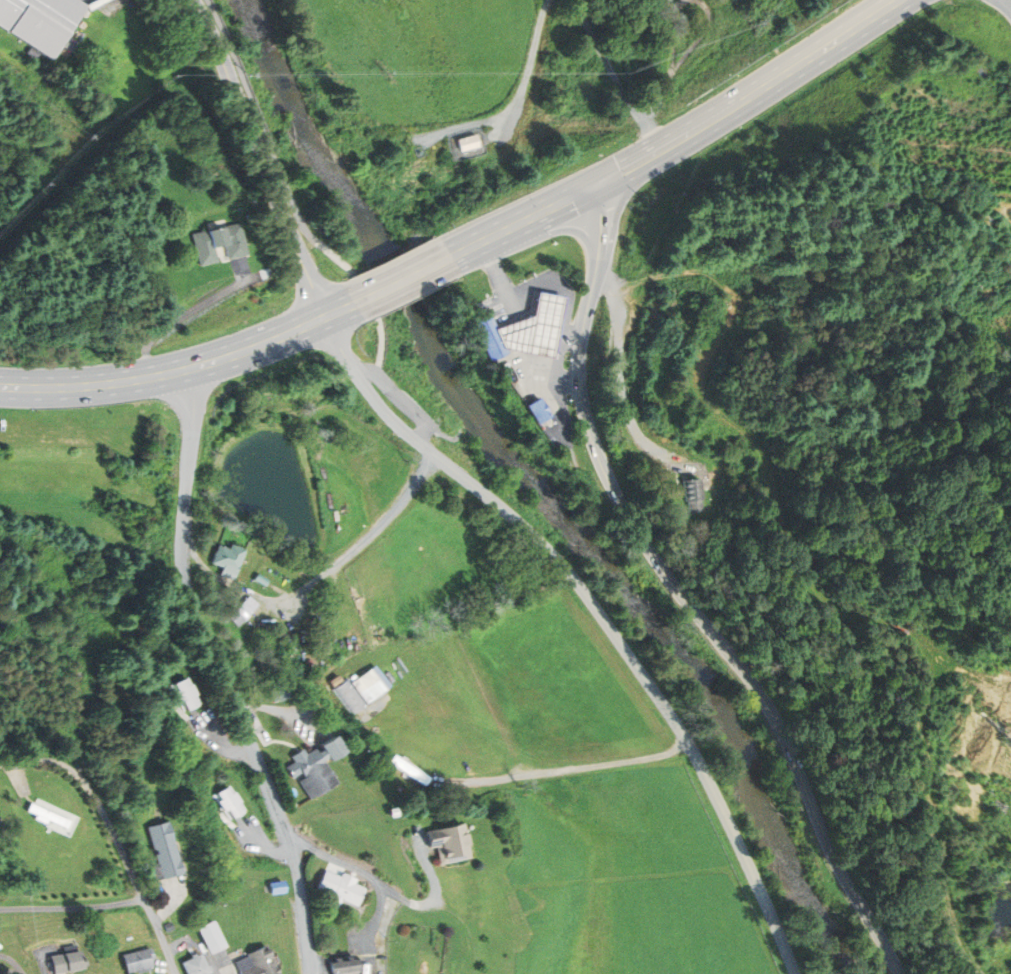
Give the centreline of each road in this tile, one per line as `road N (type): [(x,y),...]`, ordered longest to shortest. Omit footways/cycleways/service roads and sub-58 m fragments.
road 1 (tertiary): [(905,973),(851,883),(774,707),(639,534),(594,440),(583,346),(611,212),(604,181)]
road 2 (tertiary): [(798,973),(697,753),(585,591),(509,514),(392,420),(323,314)]
road 3 (track): [(1010,696),(811,593),(754,479),(743,430),(717,414),(704,391),(703,371),(724,337),(734,297),(723,283),(701,273),(597,277)]
road 4 (residential): [(310,973),(285,827),(183,571),(193,420),(182,369)]
road 5 (trunk): [(0,387),(92,385),(182,369),(351,301)]
road 6 (trunk): [(604,181),(901,0)]
road 7 (track): [(982,973),(952,921),(919,760),(926,693),(938,678),(968,671)]
road 8 (tertiary): [(323,314),(193,0)]
road 9 (residential): [(138,887),(75,774),(46,761),(0,765)]
road 10 (trunk): [(450,254),(604,181)]
road 11 (residential): [(144,900),(0,910)]

